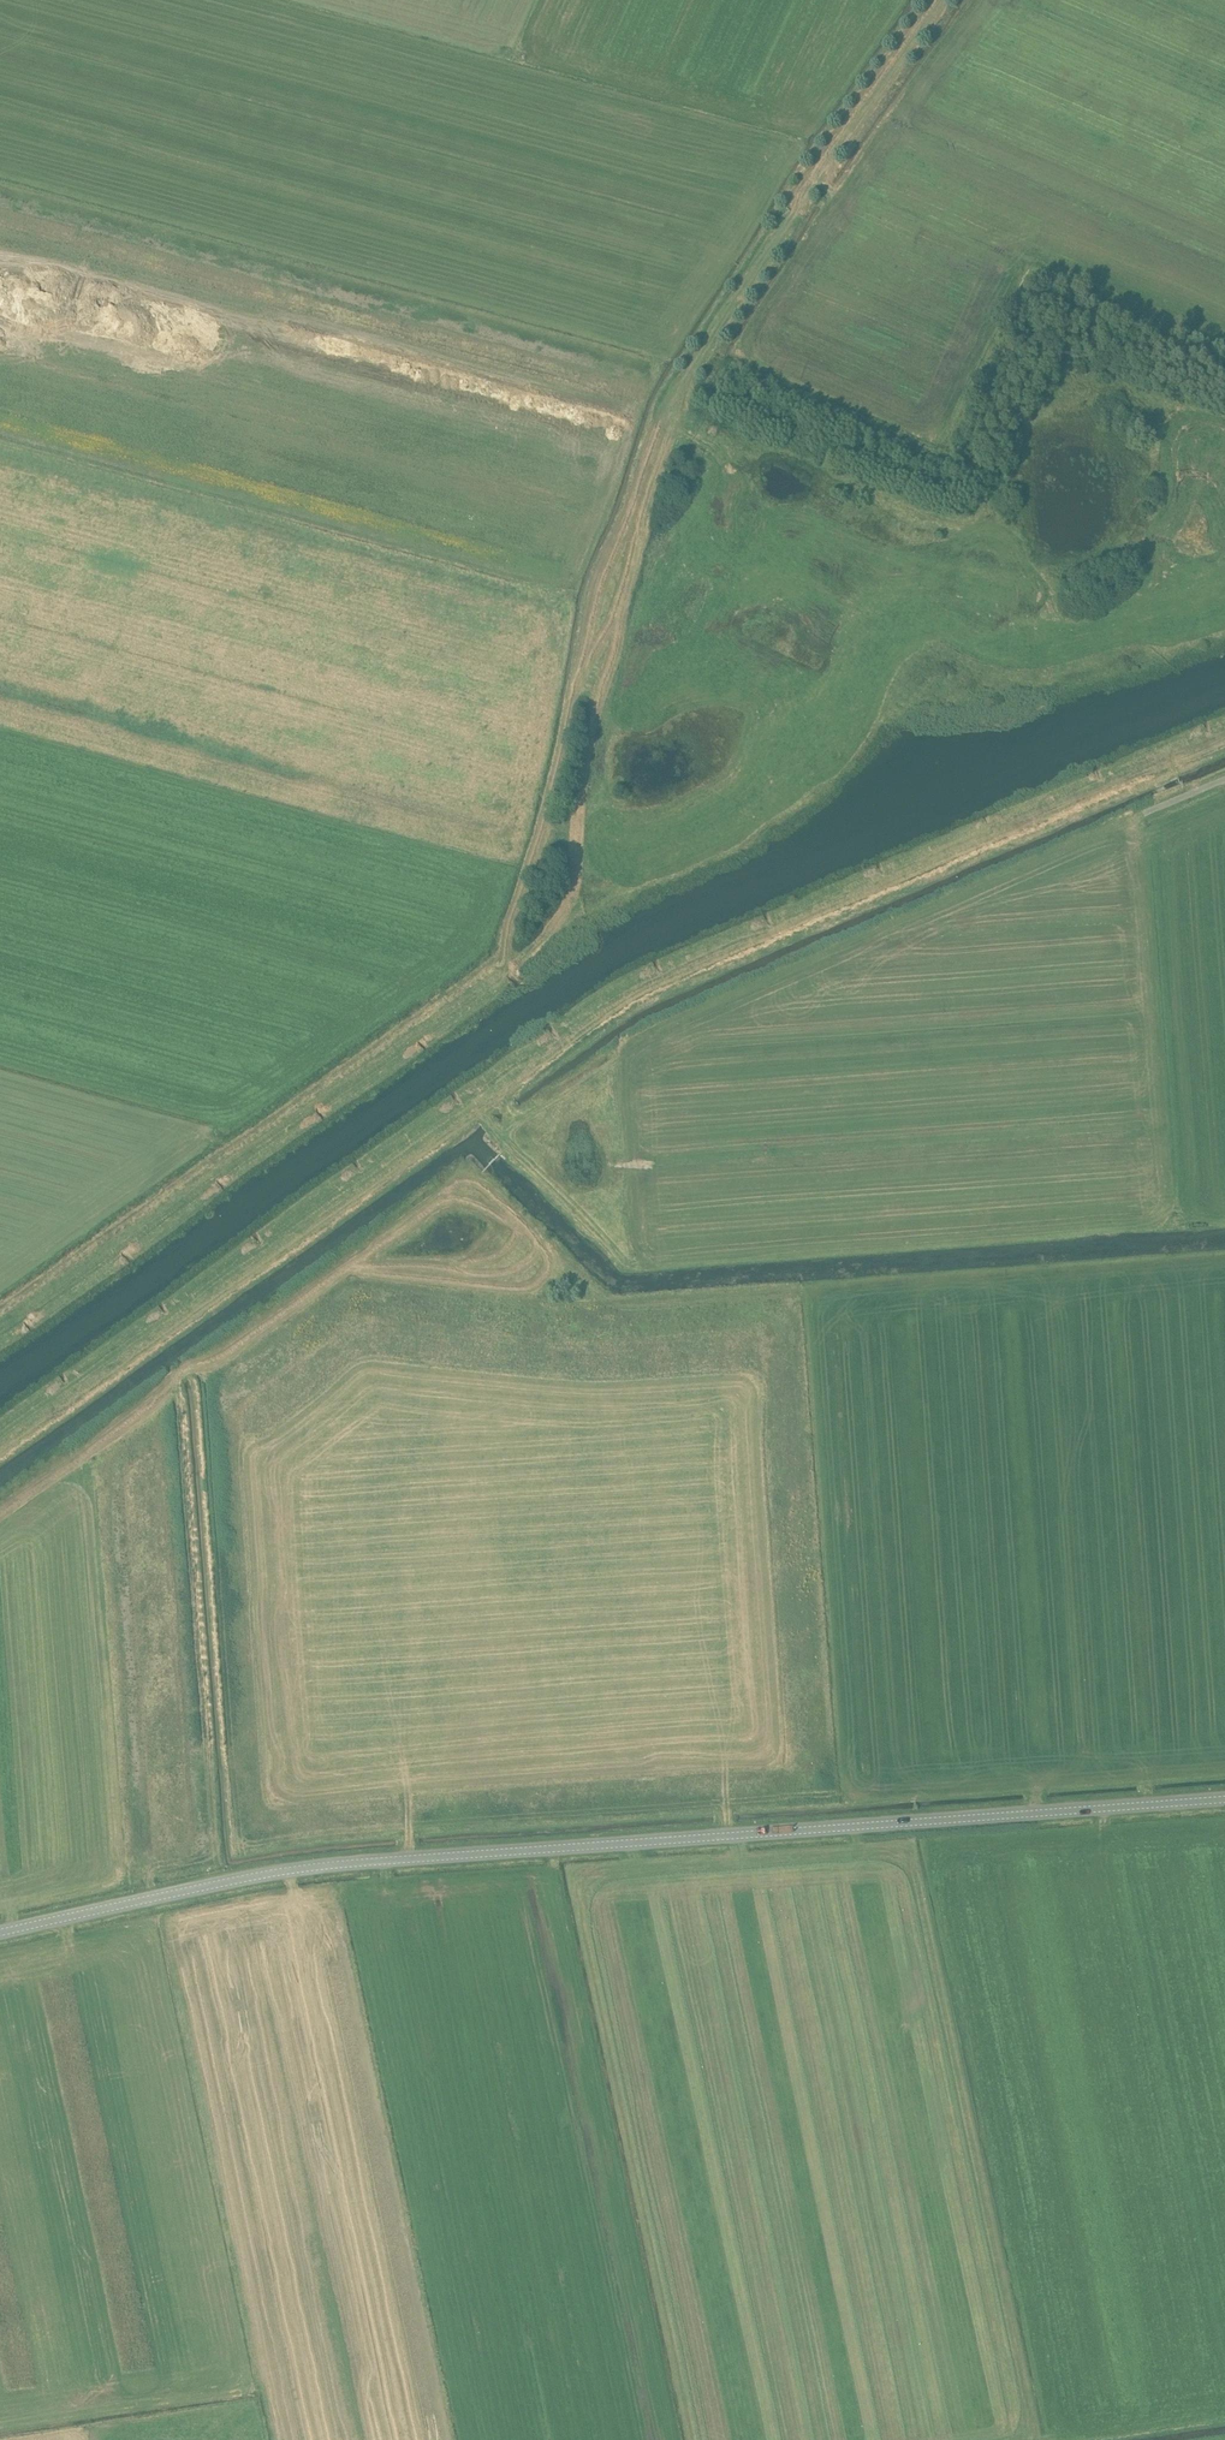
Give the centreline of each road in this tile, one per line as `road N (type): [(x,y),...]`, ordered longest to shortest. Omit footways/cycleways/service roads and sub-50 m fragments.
road 1 (track): [(0,1445),(636,993),(1224,737)]
road 2 (tertiary): [(0,1930),(315,1863),(1224,1796)]
road 3 (track): [(937,0),(809,180),(689,372),(601,684),(573,891),(513,958)]
road 4 (track): [(0,1328),(513,958)]
road 5 (track): [(0,1515),(464,1190)]

